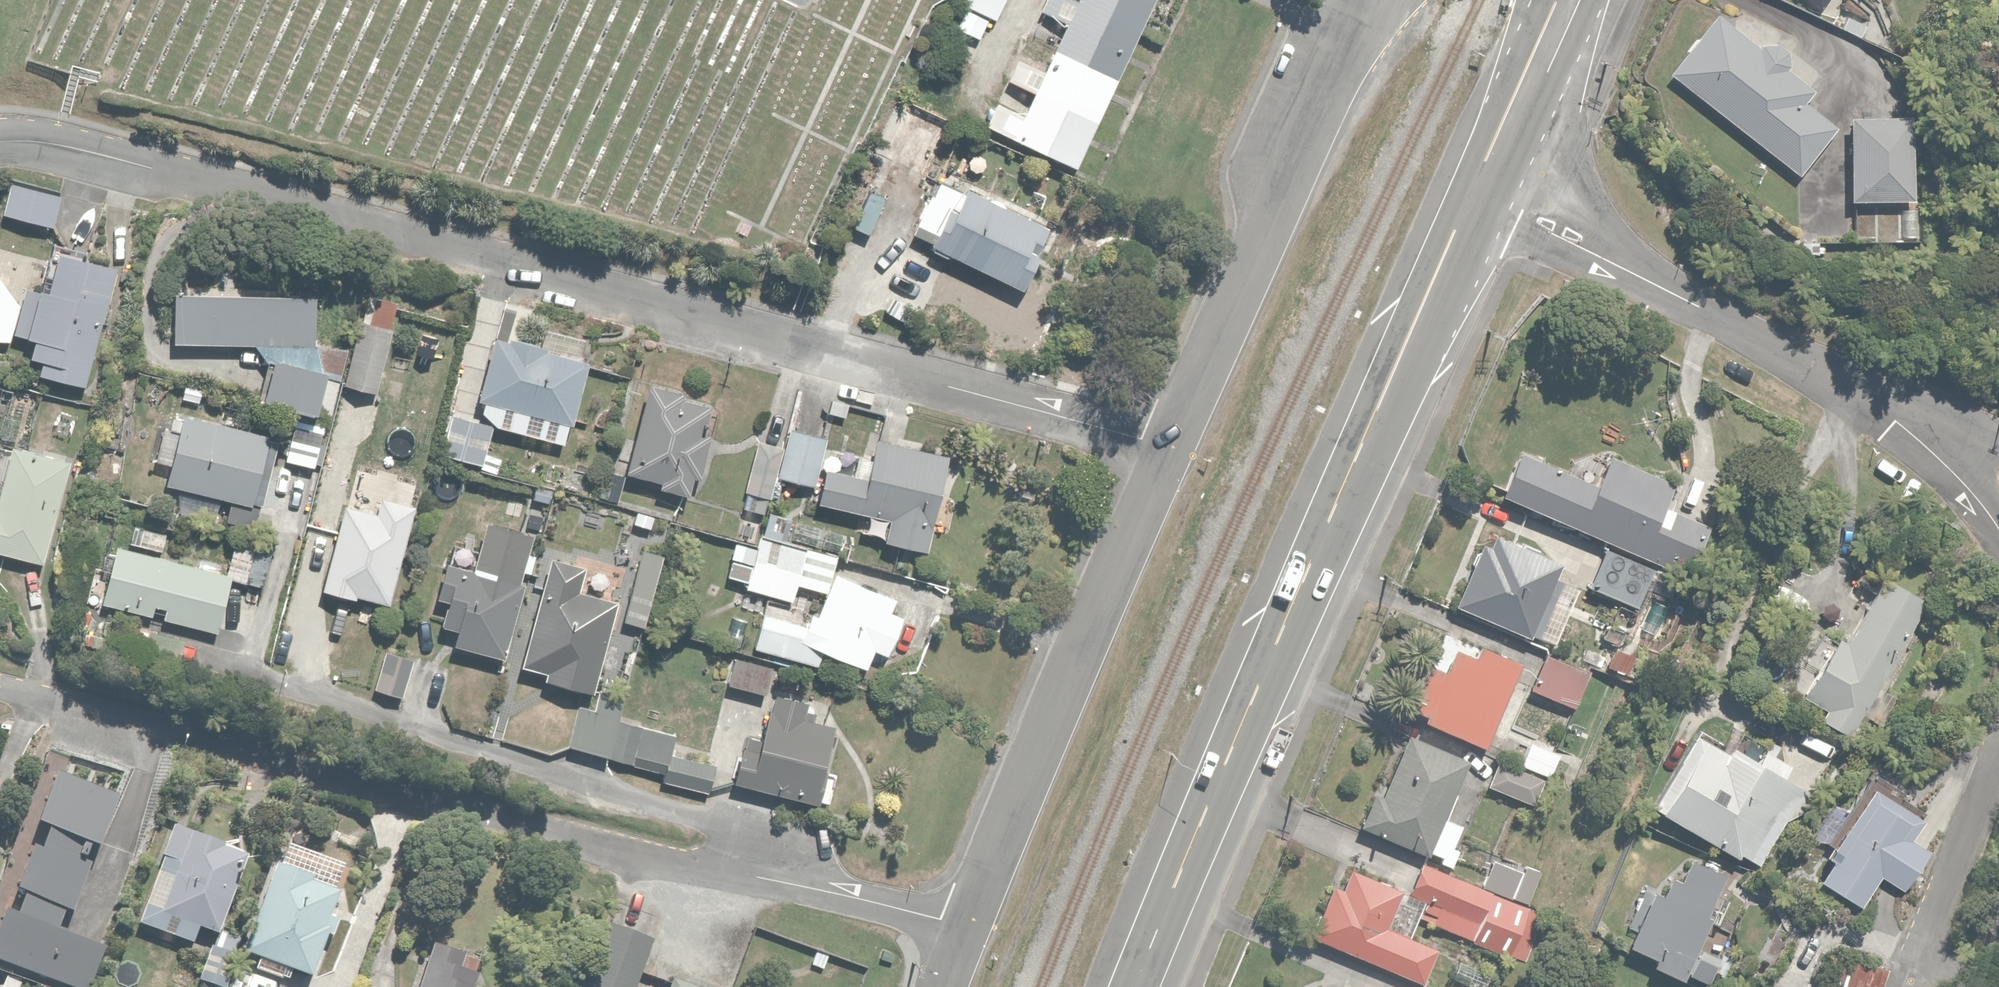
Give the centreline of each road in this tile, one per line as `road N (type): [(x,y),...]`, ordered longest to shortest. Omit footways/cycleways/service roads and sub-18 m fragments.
road 1 (residential): [(0,139),(64,144),(1174,446)]
road 2 (residential): [(0,685),(618,850),(969,925)]
road 3 (primary): [(1134,986),(1472,194)]
road 4 (residential): [(1174,446),(969,925)]
road 5 (residential): [(1372,0),(1174,446)]
road 6 (residential): [(1472,194),(1909,397)]
road 7 (residential): [(1998,737),(1916,986)]
road 8 (primary): [(1472,194),(1557,0)]
road 9 (residential): [(1909,397),(1900,419),(1998,518)]

